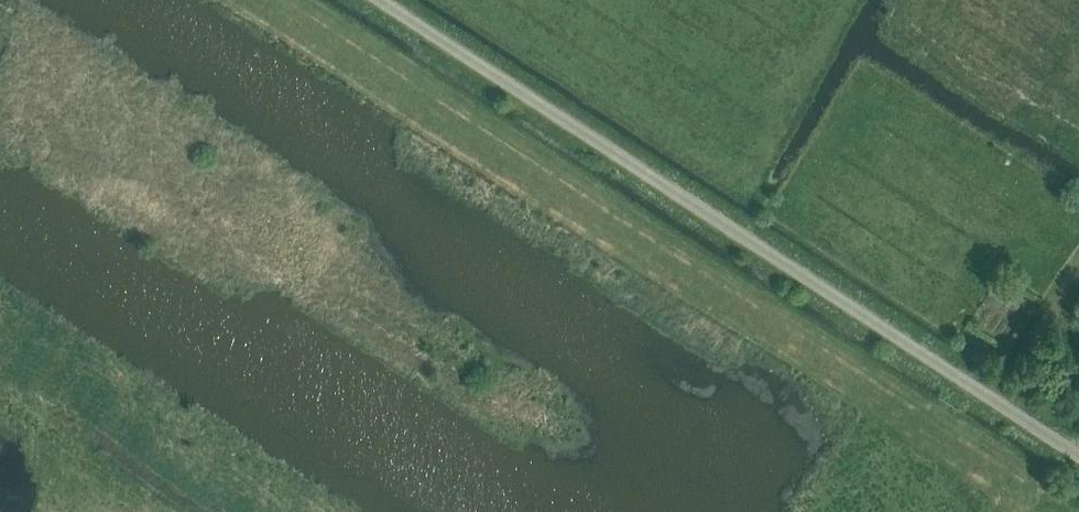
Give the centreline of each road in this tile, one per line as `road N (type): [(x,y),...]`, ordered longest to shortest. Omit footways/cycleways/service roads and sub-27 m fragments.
road 1 (unclassified): [(1078,456),(380,0)]

